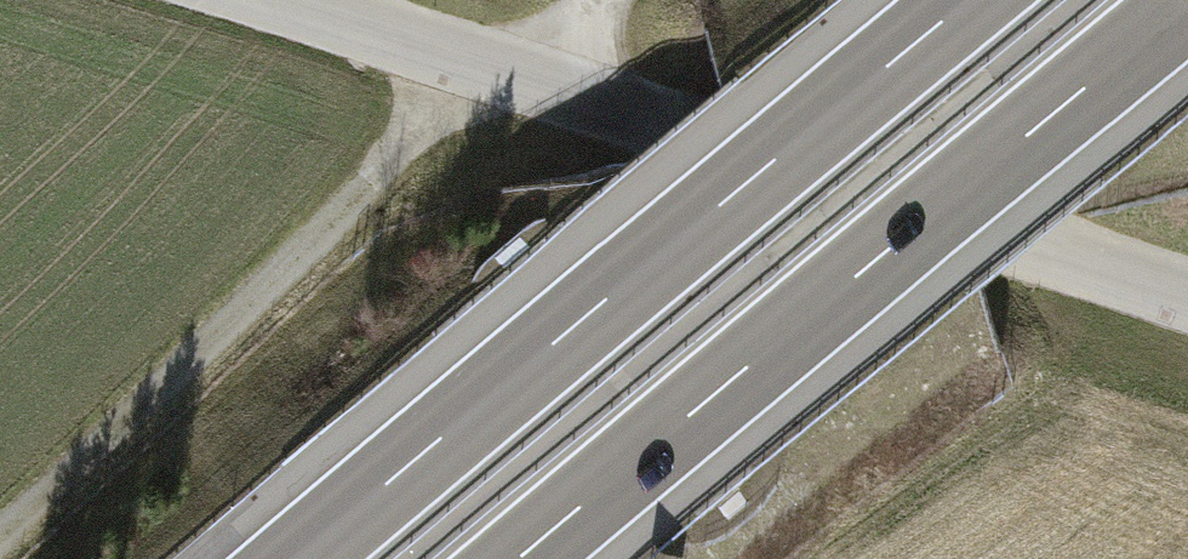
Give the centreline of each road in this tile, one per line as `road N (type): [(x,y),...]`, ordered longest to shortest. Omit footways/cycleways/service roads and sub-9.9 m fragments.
road 1 (unclassified): [(1187,299),(676,126),(262,0)]
road 2 (motorway): [(971,0),(300,558)]
road 3 (motorway): [(519,558),(1187,6)]
road 4 (track): [(511,76),(386,167),(0,527)]

